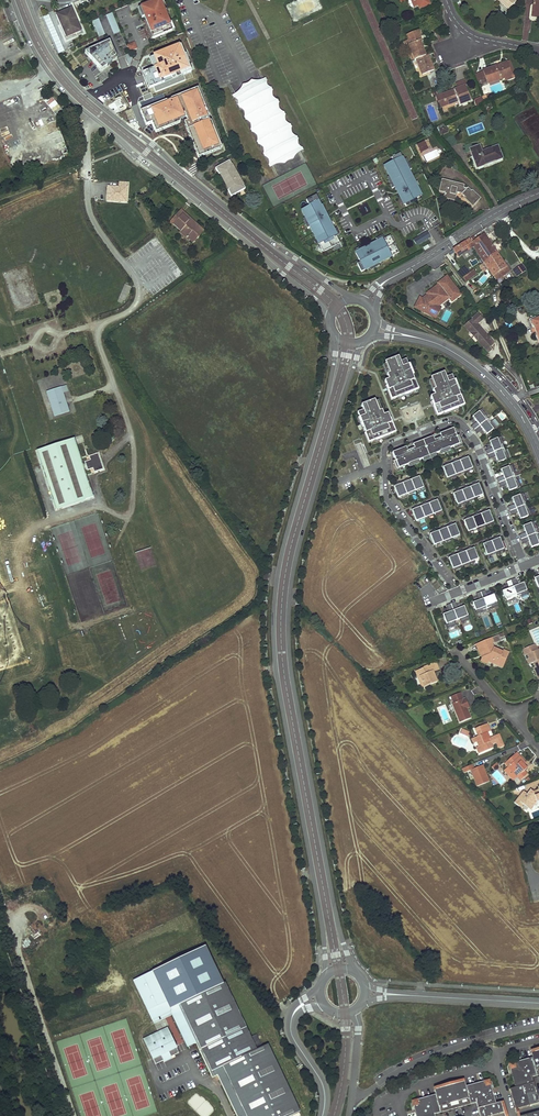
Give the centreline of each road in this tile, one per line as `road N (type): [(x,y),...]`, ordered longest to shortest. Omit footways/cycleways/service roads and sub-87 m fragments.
road 1 (tertiary): [(335,333),(326,398),(283,547),(273,636),(326,976)]
road 2 (tertiary): [(354,972),(339,929),(288,637),(298,549),(362,341)]
road 3 (tertiary): [(12,0),(39,58),(69,97),(331,320)]
road 4 (residential): [(524,566),(474,439),(451,421),(390,445),(384,464),(388,501),(457,592)]
road 5 (tertiary): [(355,300),(94,100)]
road 6 (track): [(0,896),(73,1115)]
road 7 (residential): [(538,193),(388,280)]
road 8 (tertiary): [(418,338),(453,352),(494,384),(538,453)]
road 9 (tertiary): [(408,995),(538,1003)]
road 10 (tertiary): [(94,100),(50,50),(28,0)]

